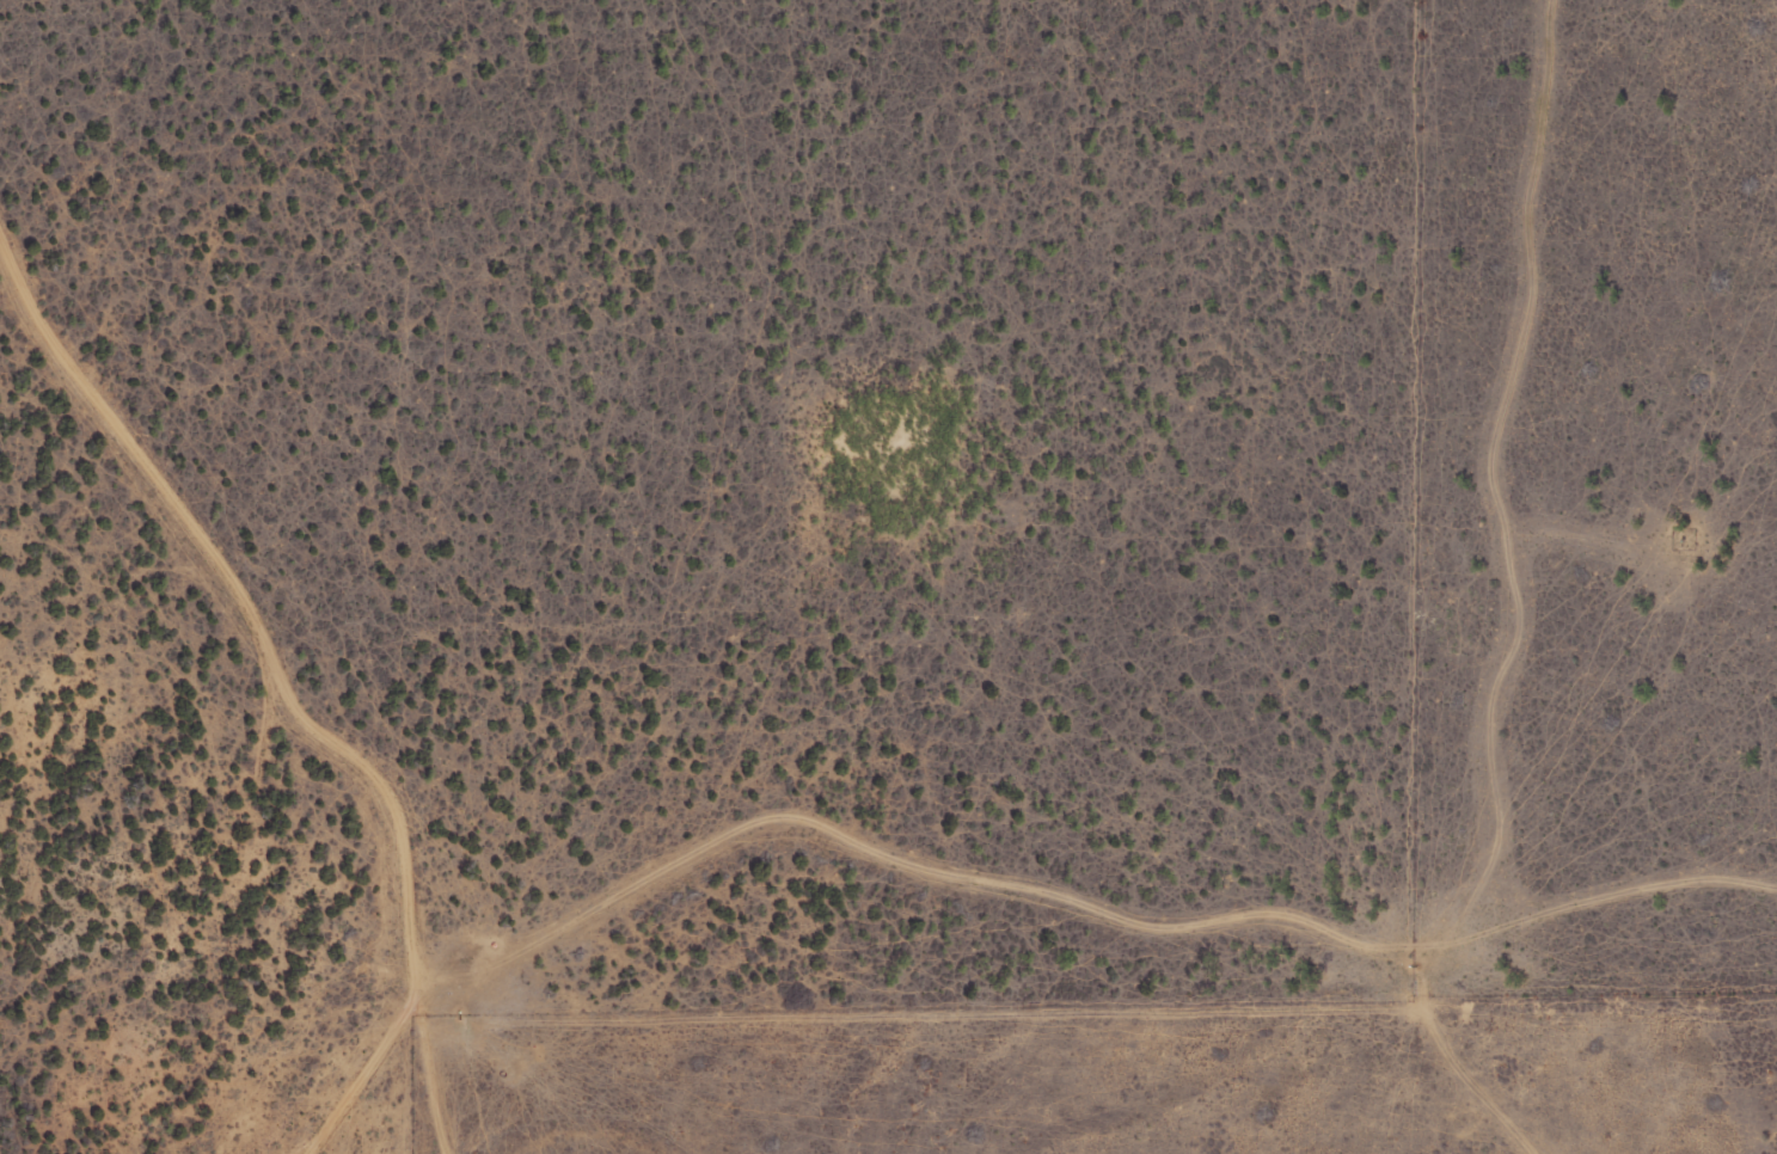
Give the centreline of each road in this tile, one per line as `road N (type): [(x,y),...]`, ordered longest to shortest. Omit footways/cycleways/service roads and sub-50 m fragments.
road 1 (residential): [(1524,0),(1500,167),(1446,374),(1446,502),(1561,728),(1634,806),(1776,836)]

